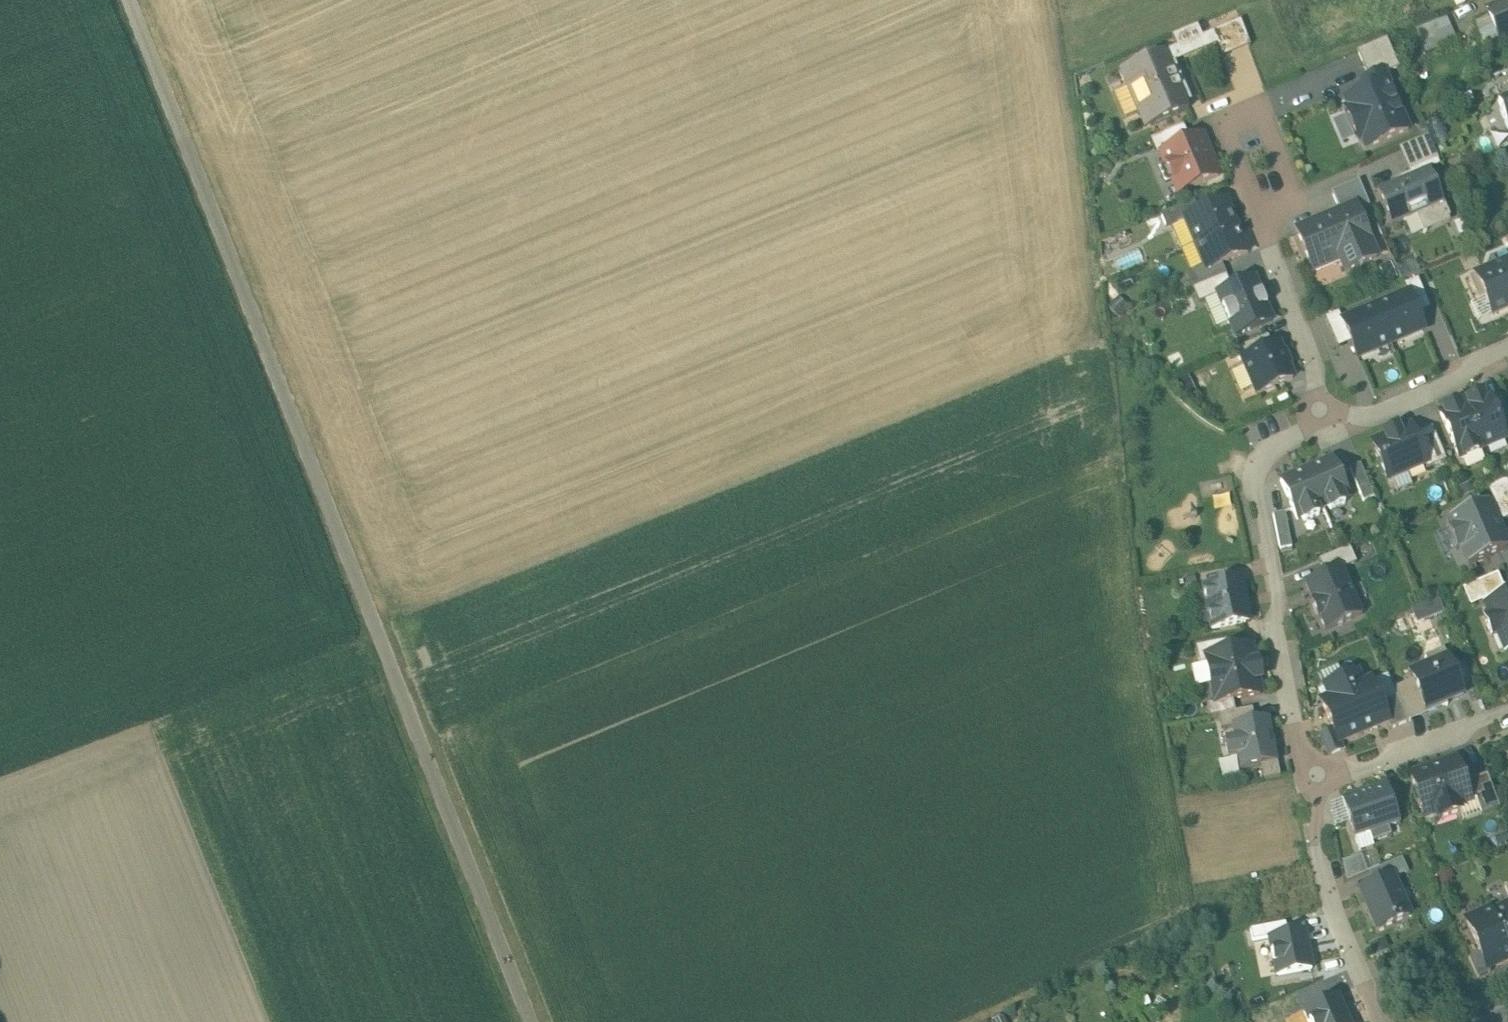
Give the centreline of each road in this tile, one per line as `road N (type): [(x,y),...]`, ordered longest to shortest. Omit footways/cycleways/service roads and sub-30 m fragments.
road 1 (unclassified): [(128,0),(529,1021)]
road 2 (residential): [(1328,411),(1261,453),(1253,480),(1310,783)]
road 3 (residential): [(1310,783),(1322,880),(1381,1021)]
road 4 (residential): [(1507,708),(1447,739),(1310,783)]
road 5 (residential): [(1254,220),(1328,411)]
road 6 (residential): [(1507,346),(1458,380),(1371,416),(1328,411)]
road 7 (residential): [(1264,120),(1296,197),(1254,220)]
road 8 (residential): [(1264,120),(1228,135),(1254,220)]

